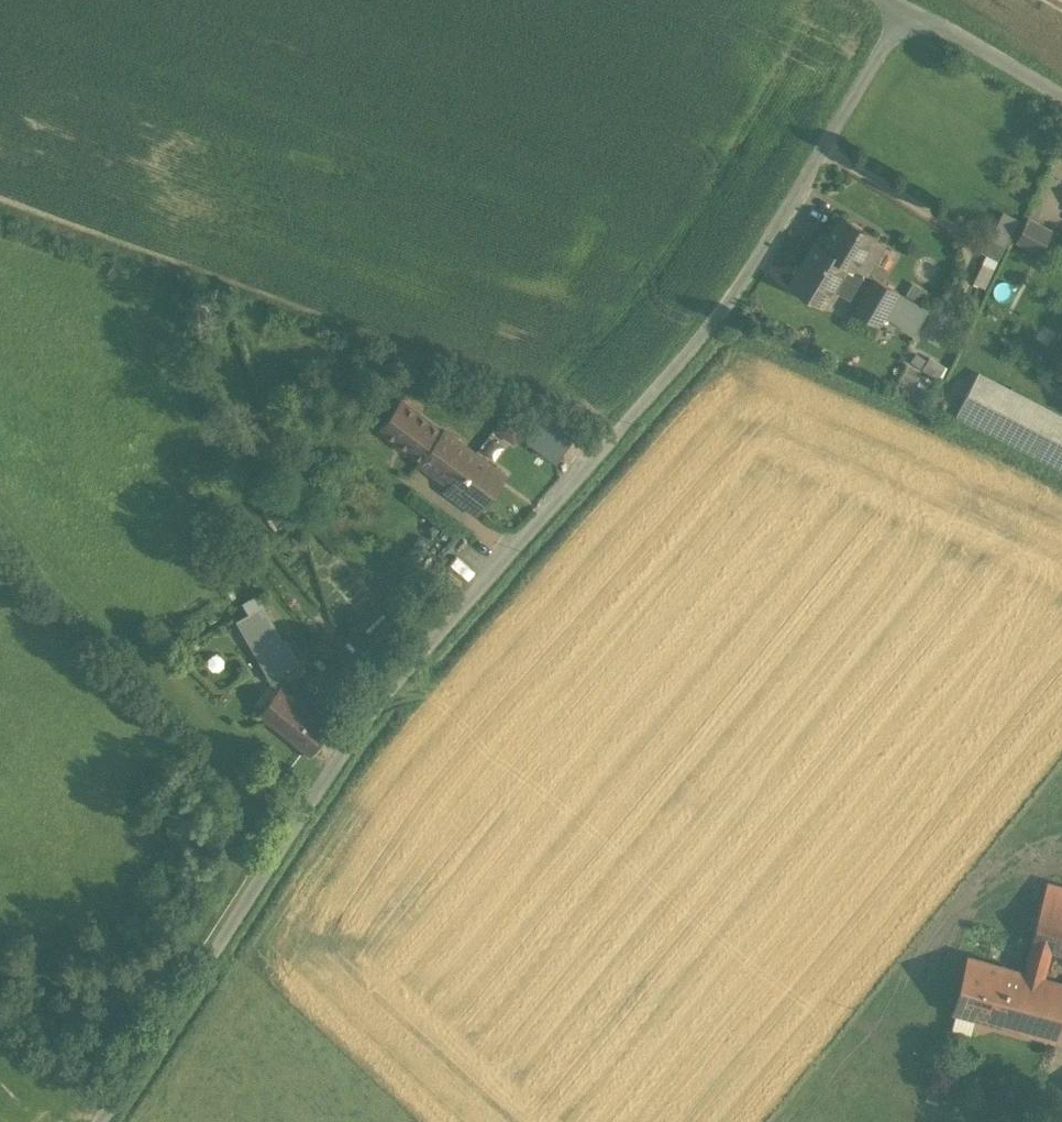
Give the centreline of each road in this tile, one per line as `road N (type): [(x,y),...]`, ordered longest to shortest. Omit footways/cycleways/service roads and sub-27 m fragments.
road 1 (residential): [(96,1121),(348,738),(729,312),(905,17)]
road 2 (residential): [(905,17),(1061,97)]

